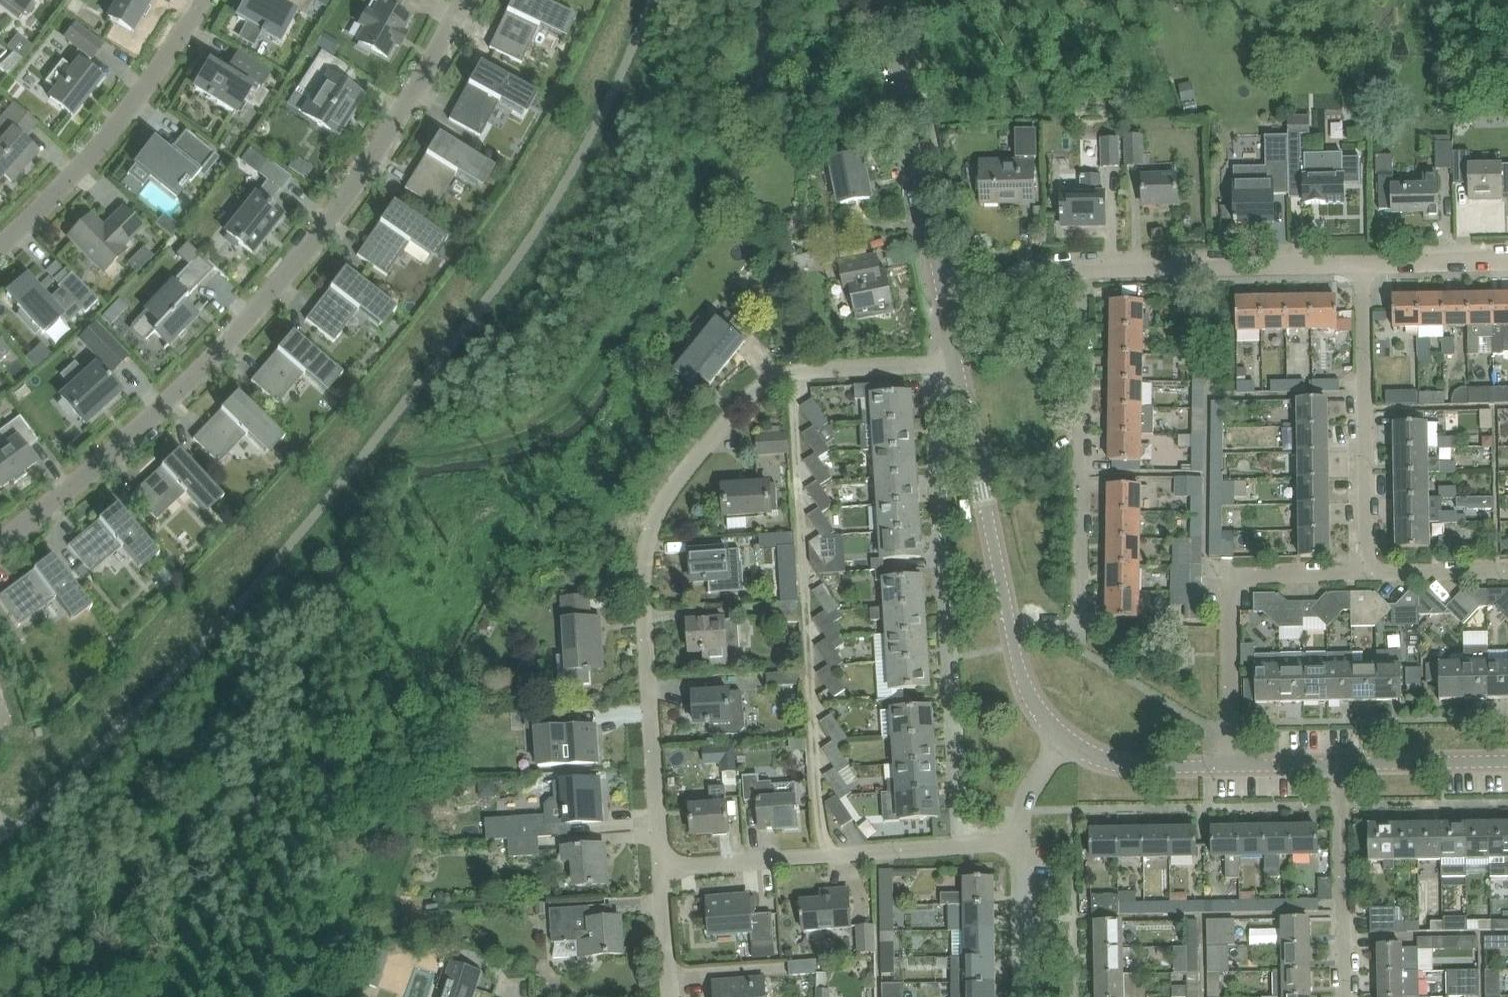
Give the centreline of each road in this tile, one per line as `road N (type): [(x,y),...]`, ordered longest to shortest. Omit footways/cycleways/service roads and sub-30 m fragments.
road 1 (residential): [(0,544),(110,461),(215,365),(295,273),(373,168),(467,0)]
road 2 (residential): [(655,867),(640,564),(671,484),(771,377),(950,360)]
road 3 (residential): [(1359,260),(1093,265),(1029,274),(940,305)]
road 4 (residential): [(950,360),(1013,652),(1034,704),(1062,736)]
road 5 (residential): [(655,867),(1013,841)]
road 6 (residential): [(1227,767),(1225,579),(1232,573),(1359,571)]
road 7 (residential): [(0,249),(99,157),(204,0)]
road 8 (residential): [(878,0),(940,305)]
road 9 (residential): [(1359,571),(1359,260)]
road 10 (residential): [(1347,996),(1337,765)]
road 11 (residential): [(1062,736),(1113,760),(1227,767)]
road 12 (residential): [(1337,765),(1507,761)]
road 13 (residential): [(1020,996),(1013,841)]
road 14 (residential): [(1359,571),(1507,570)]
road 15 (residential): [(1507,260),(1359,260)]
road 16 (residential): [(670,996),(655,867)]

